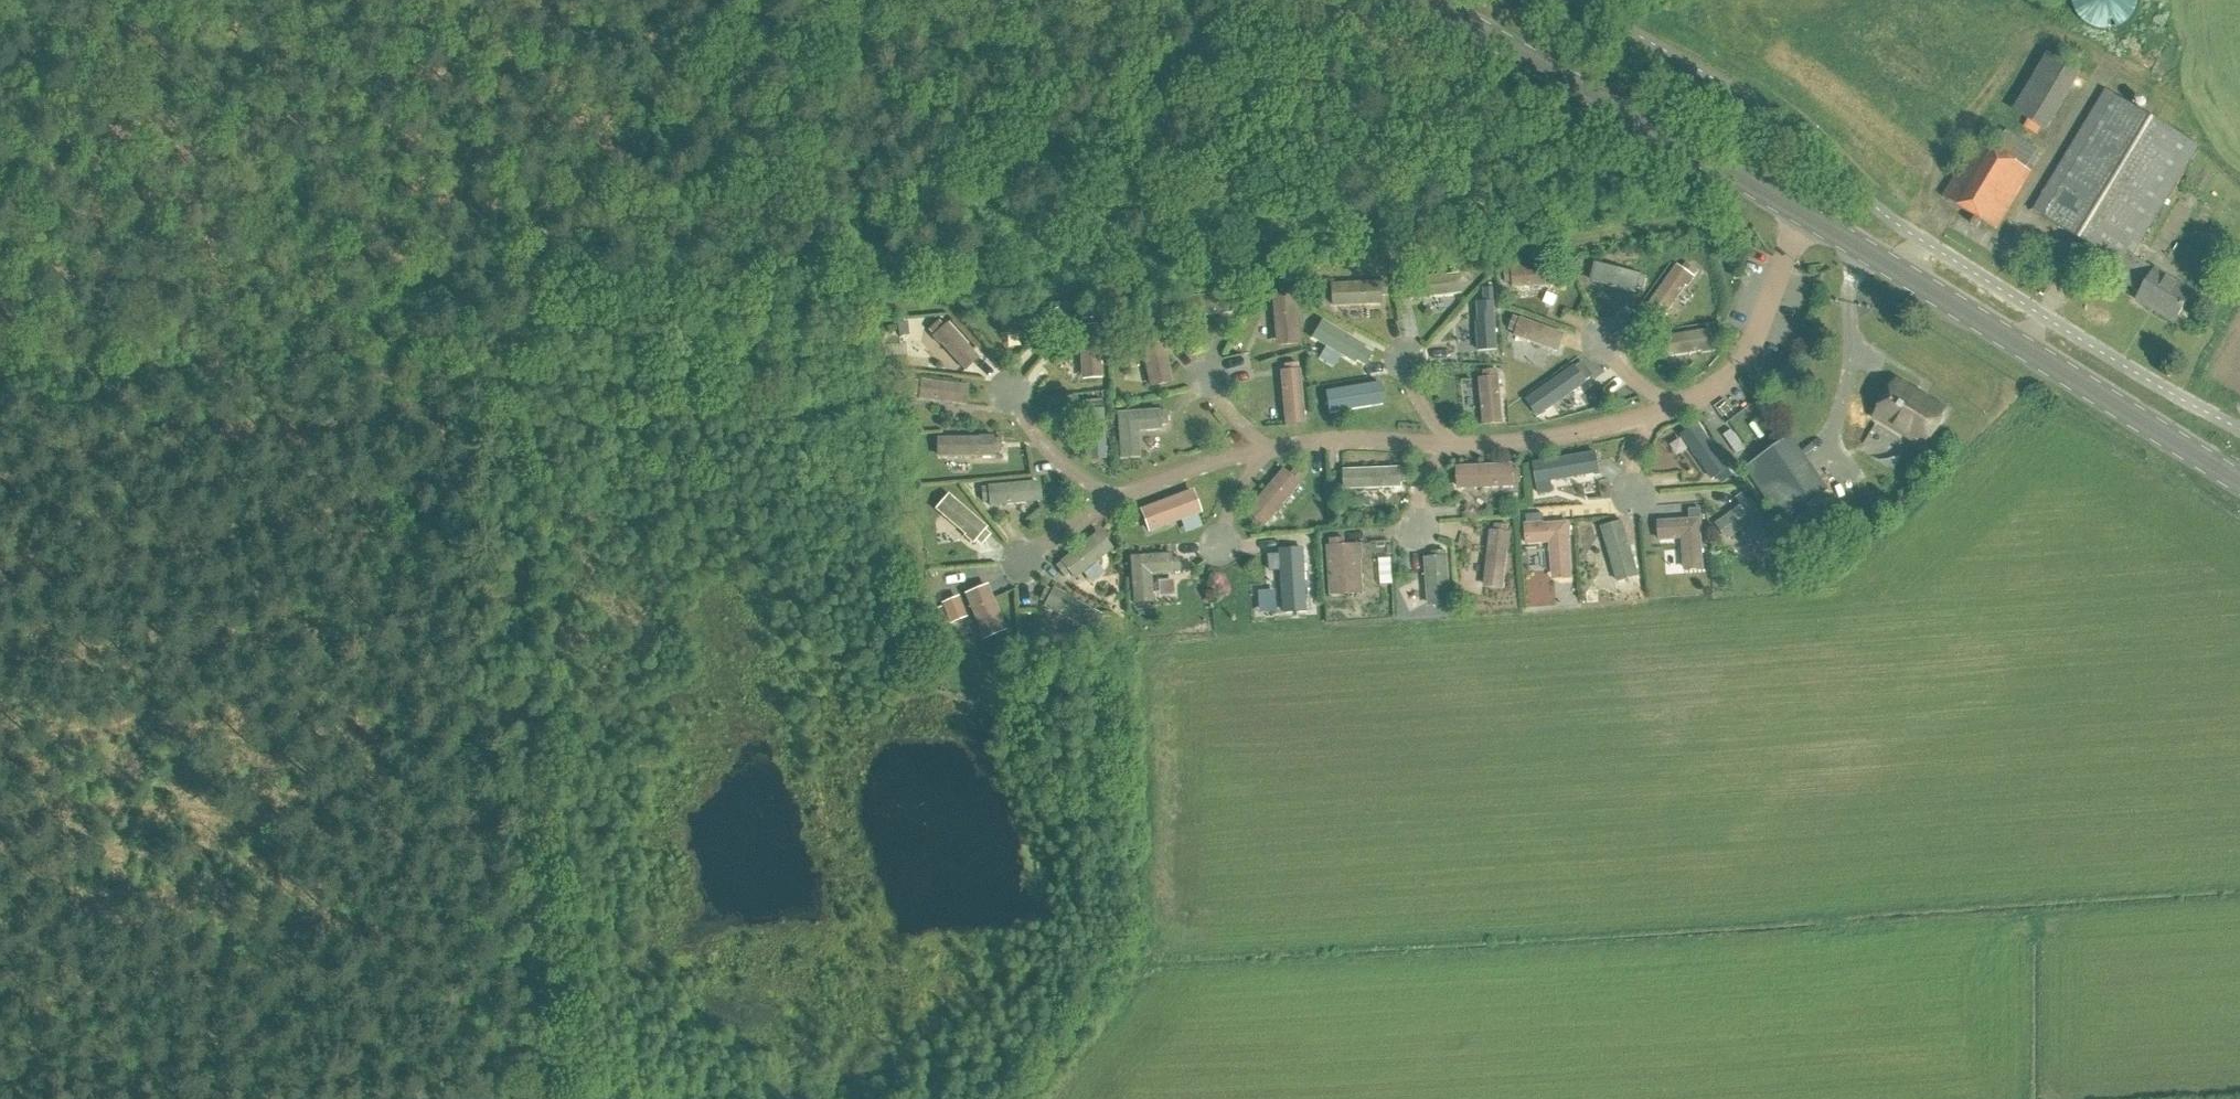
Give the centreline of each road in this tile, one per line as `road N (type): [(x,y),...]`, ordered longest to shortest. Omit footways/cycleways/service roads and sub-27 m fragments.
road 1 (secondary): [(2239,481),(1808,219),(1424,0)]
road 2 (track): [(525,329),(570,1098)]
road 3 (track): [(718,0),(525,329)]
road 4 (track): [(1305,0),(1455,78),(1468,67),(1491,0)]
road 5 (track): [(230,357),(0,378)]
road 6 (track): [(230,357),(383,342)]
road 7 (track): [(525,329),(383,342)]

